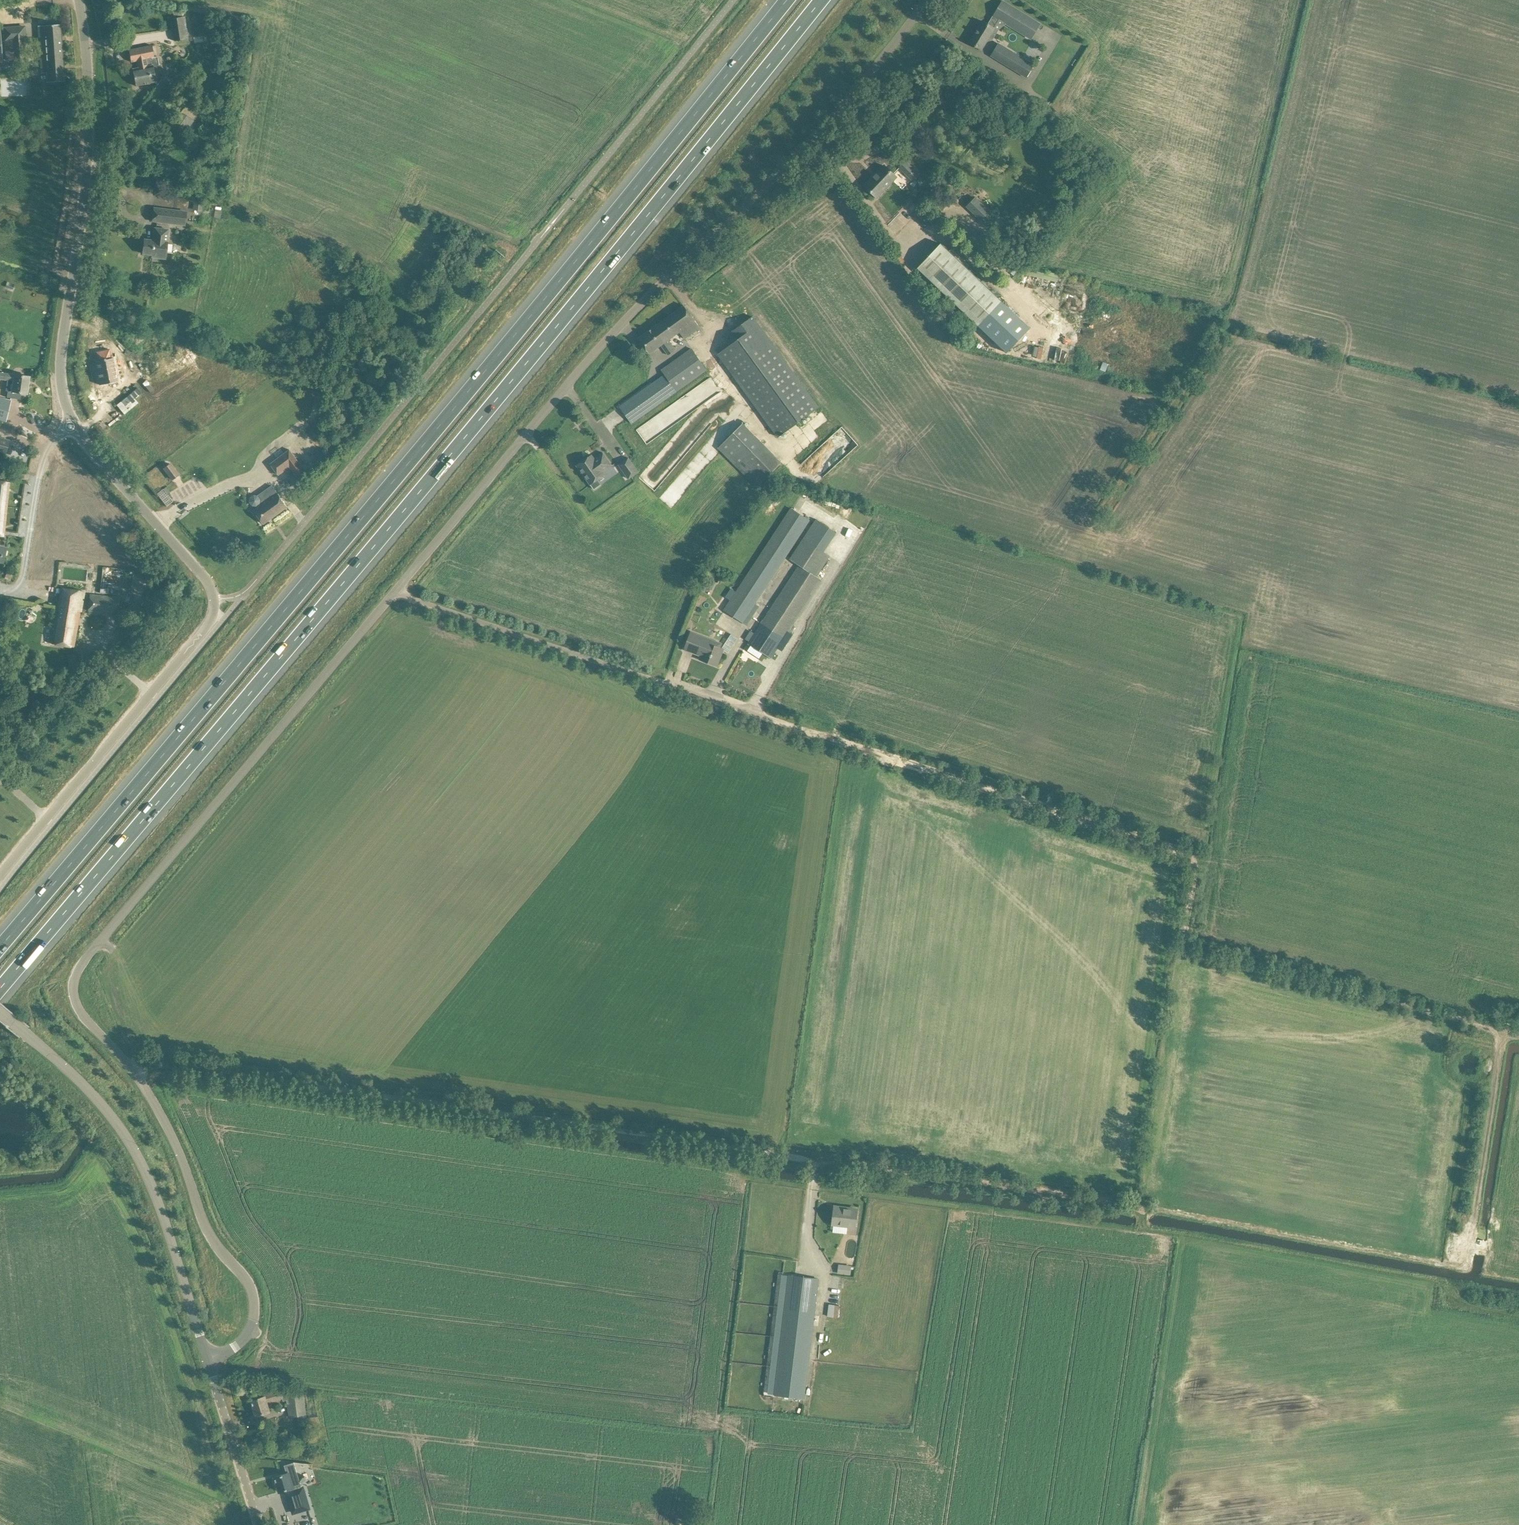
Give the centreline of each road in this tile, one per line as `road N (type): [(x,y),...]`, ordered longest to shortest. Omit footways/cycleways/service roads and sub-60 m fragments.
road 1 (unclassified): [(208,1365),(245,1338),(252,1292),(207,1228),(160,1114),(75,1002),(76,971),(615,331),(832,124),(932,0)]
road 2 (motorway): [(0,987),(389,532),(822,0)]
road 3 (motorway): [(785,0),(0,946)]
road 4 (track): [(120,1056),(253,1064),(1134,1195)]
road 5 (unclassified): [(0,879),(193,643),(216,599),(70,427),(59,401),(56,358),(88,128),(80,0)]
road 6 (unclassified): [(208,1365),(134,1149),(84,1087),(0,1012)]
road 7 (unclassified): [(256,1524),(208,1365)]

